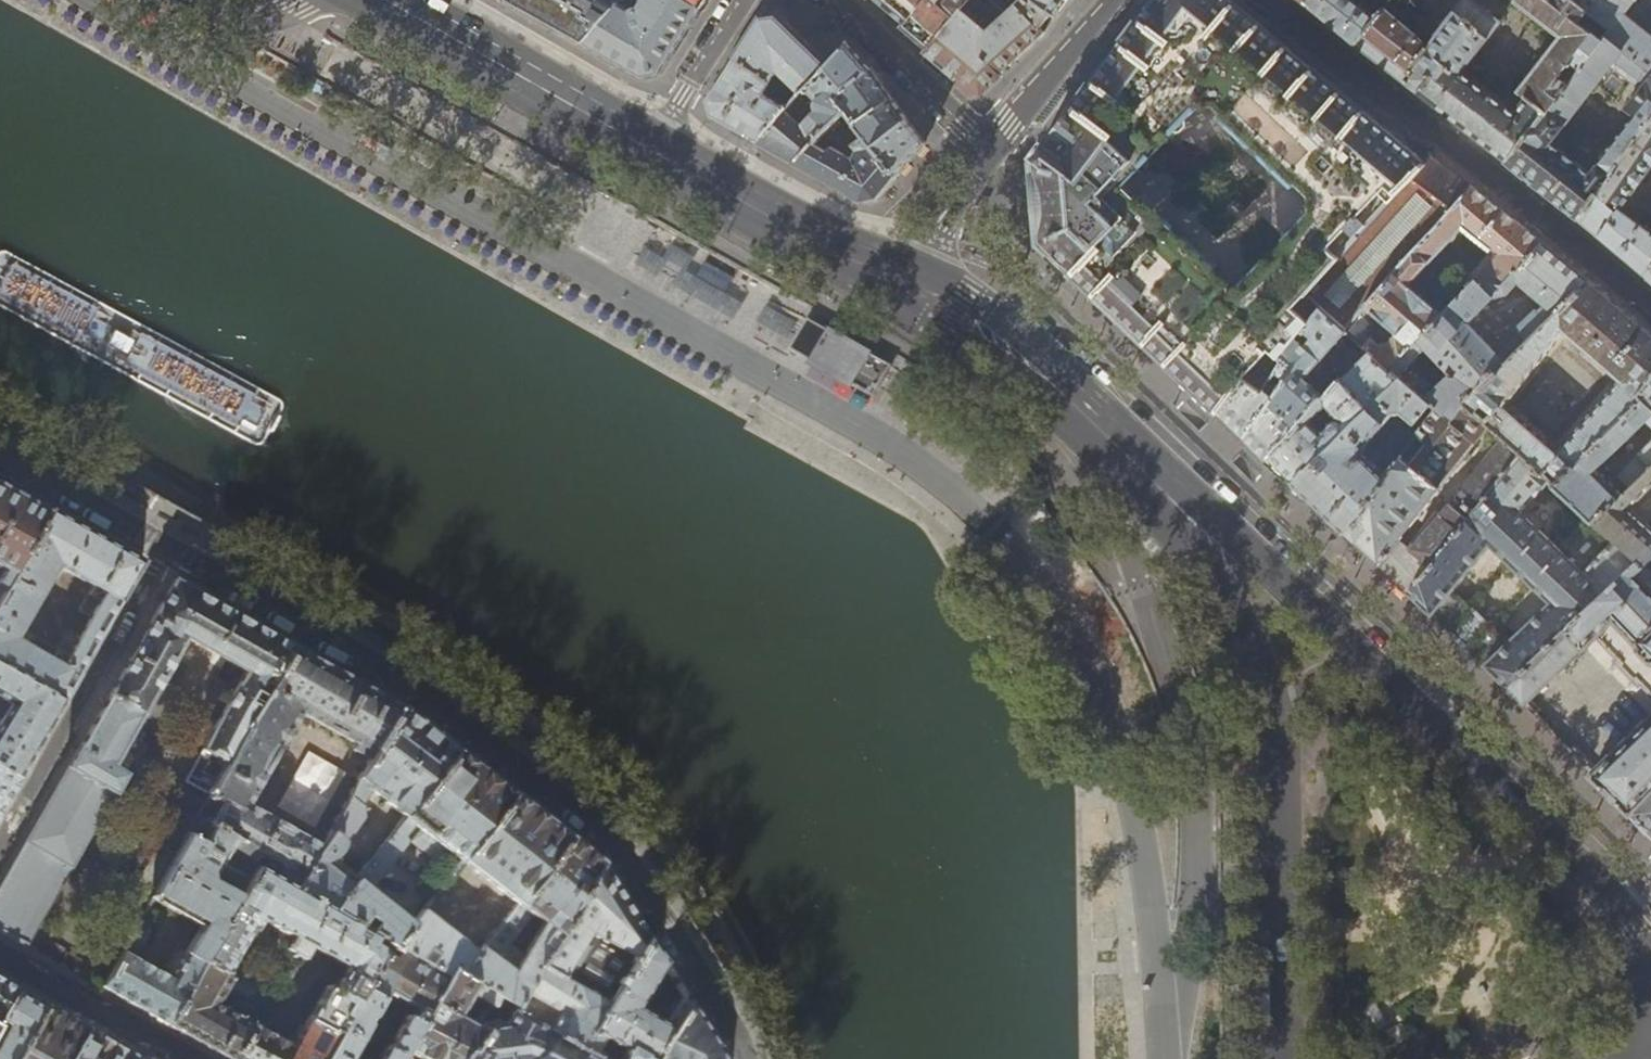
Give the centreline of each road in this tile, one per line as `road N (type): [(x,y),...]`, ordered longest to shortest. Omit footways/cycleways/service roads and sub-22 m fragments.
road 1 (residential): [(743,1058),(604,833),(409,686),(0,456)]
road 2 (residential): [(1270,0),(1650,306)]
road 3 (primary): [(1618,907),(1358,654)]
road 4 (primary): [(1358,654),(1092,422)]
road 5 (primary): [(1092,422),(1199,553),(1252,658),(1266,716)]
road 6 (primary): [(1266,716),(1274,749),(1280,1058)]
road 7 (primary): [(907,279),(656,137)]
road 8 (primary): [(656,137),(404,0)]
road 9 (primary): [(907,279),(1092,422)]
road 10 (residential): [(995,152),(835,0)]
road 11 (residential): [(0,954),(187,1058)]
road 12 (tertiary): [(995,152),(1115,0)]
road 13 (primary): [(1619,1058),(1649,1005),(1636,925),(1618,907)]
road 14 (residential): [(656,137),(741,0)]
road 15 (tertiary): [(907,279),(995,152)]

